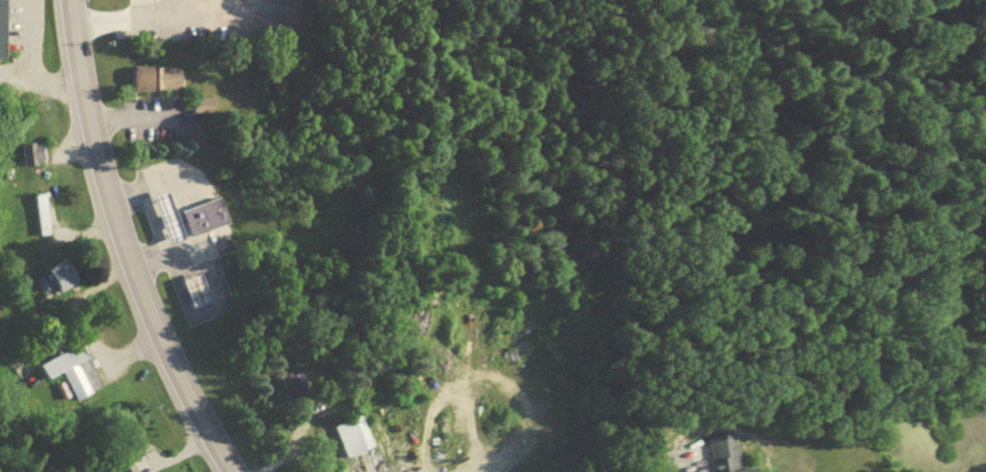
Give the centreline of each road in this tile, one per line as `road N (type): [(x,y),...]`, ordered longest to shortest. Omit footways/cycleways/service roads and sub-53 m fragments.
road 1 (primary): [(224,471),(179,388),(109,217),(68,0)]

